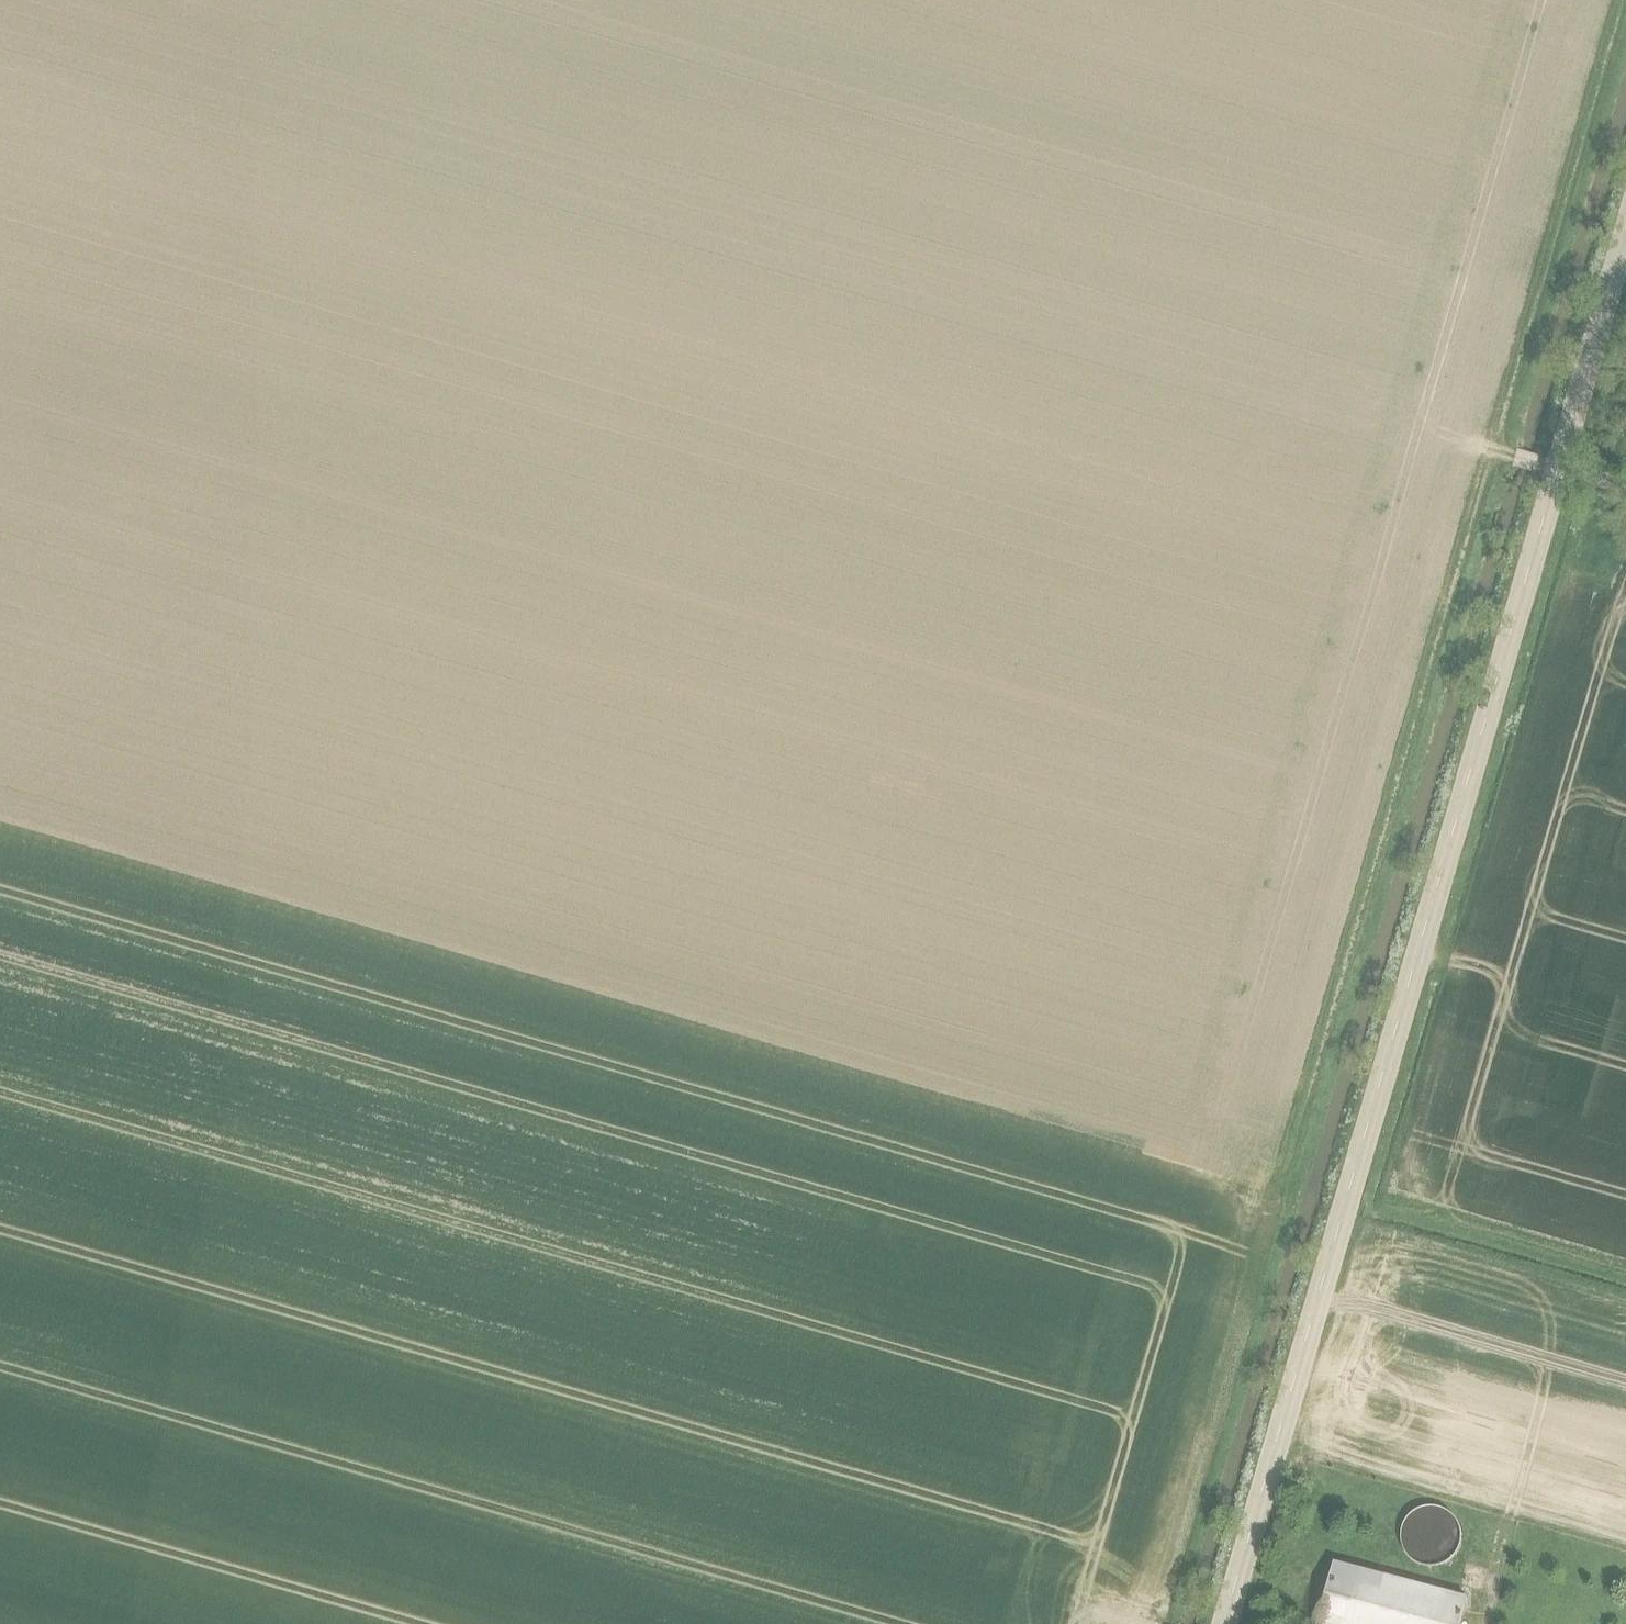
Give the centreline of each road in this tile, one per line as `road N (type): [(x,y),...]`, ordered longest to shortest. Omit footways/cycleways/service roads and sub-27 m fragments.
road 1 (tertiary): [(1224,1623),(1625,232)]

